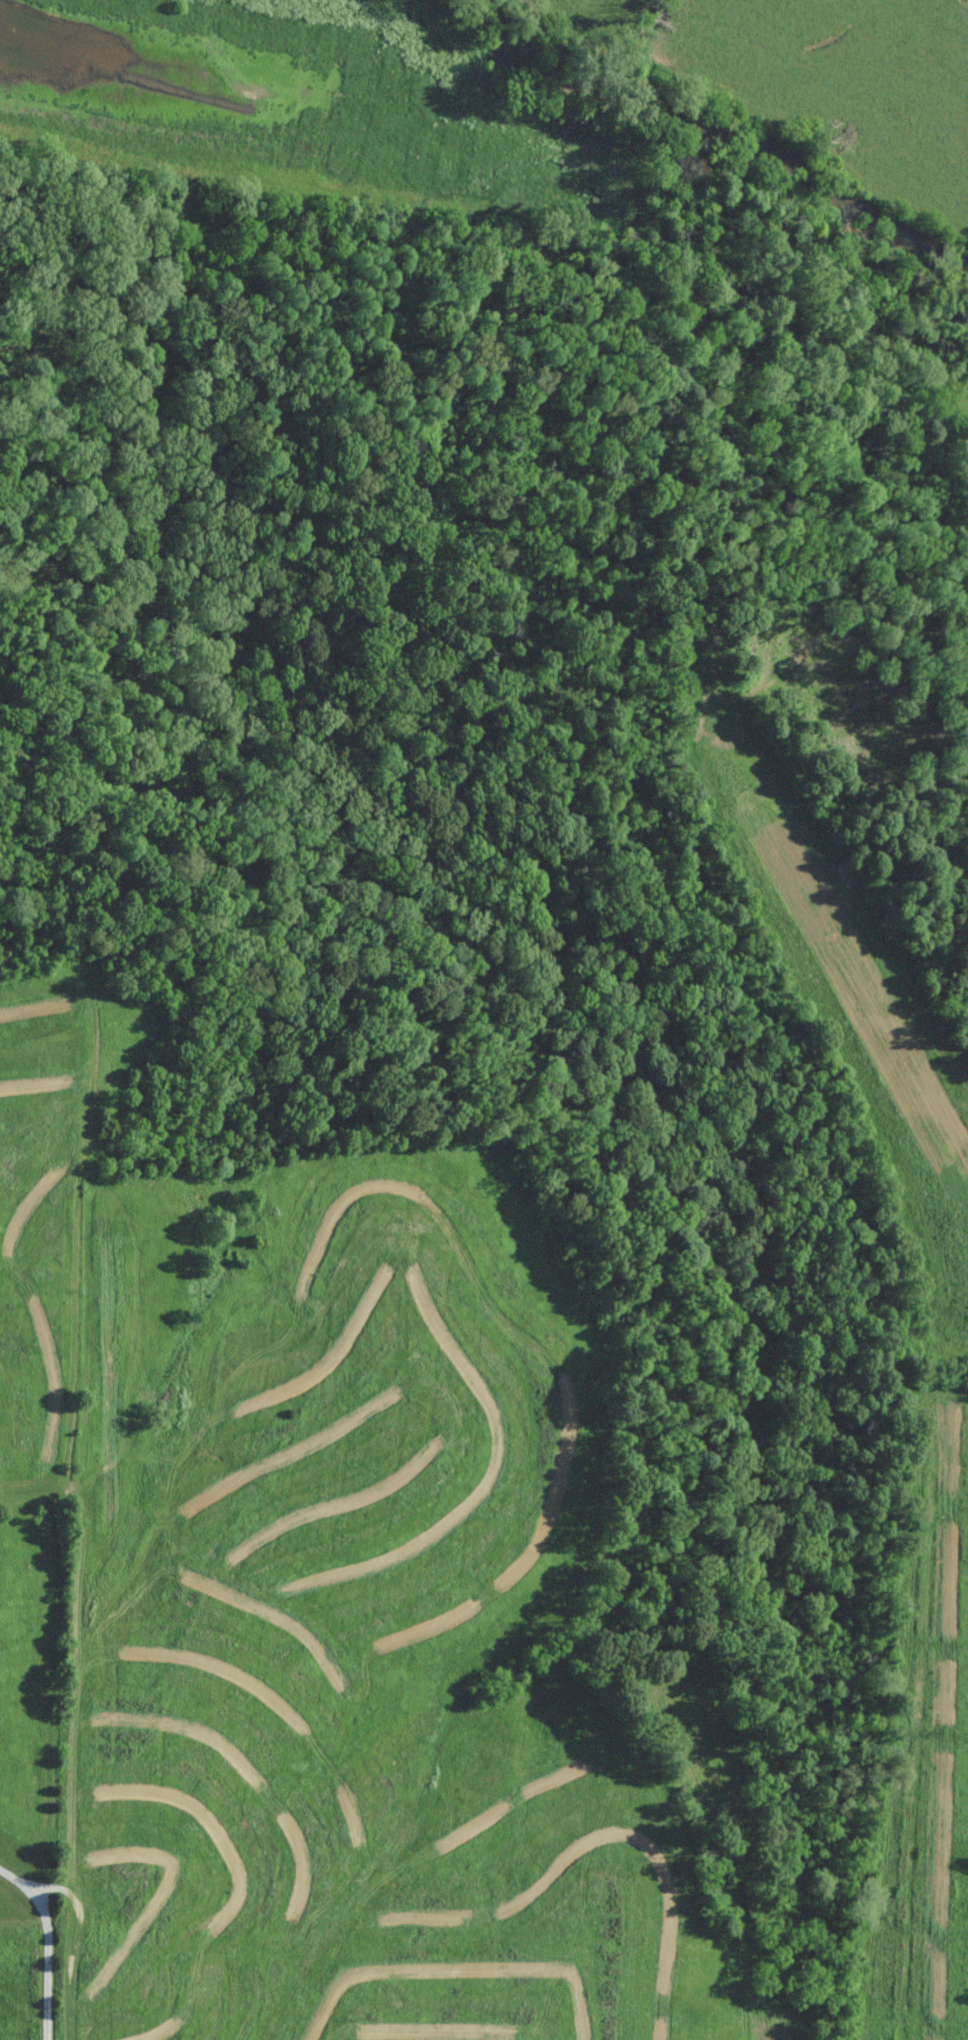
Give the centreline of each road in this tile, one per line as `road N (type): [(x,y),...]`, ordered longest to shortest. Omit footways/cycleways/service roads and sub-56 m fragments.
road 1 (residential): [(0,1857),(49,1901),(60,2039)]

